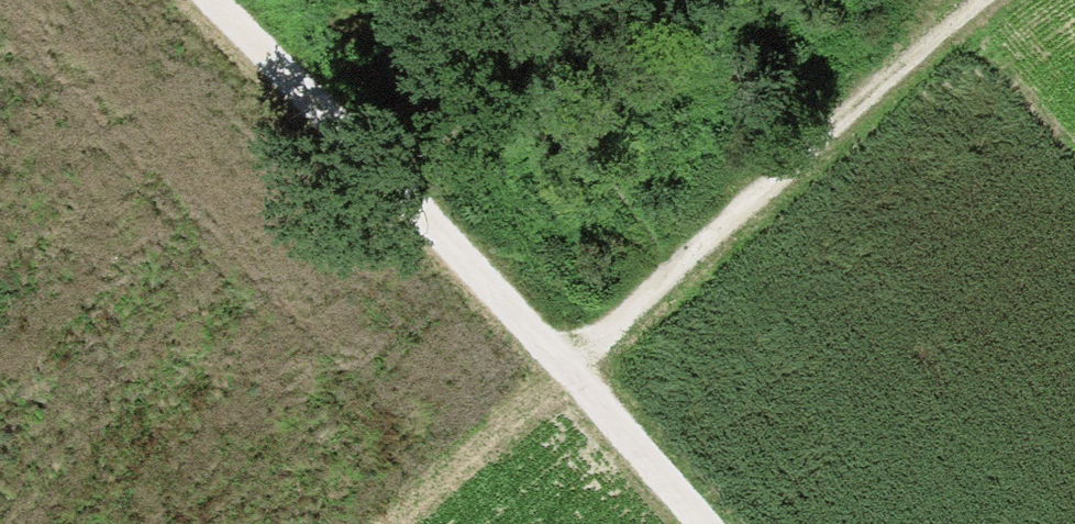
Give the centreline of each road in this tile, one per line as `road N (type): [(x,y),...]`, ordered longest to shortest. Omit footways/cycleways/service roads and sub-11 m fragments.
road 1 (track): [(412,523),(819,142),(996,0)]
road 2 (track): [(699,523),(572,379),(198,0)]

